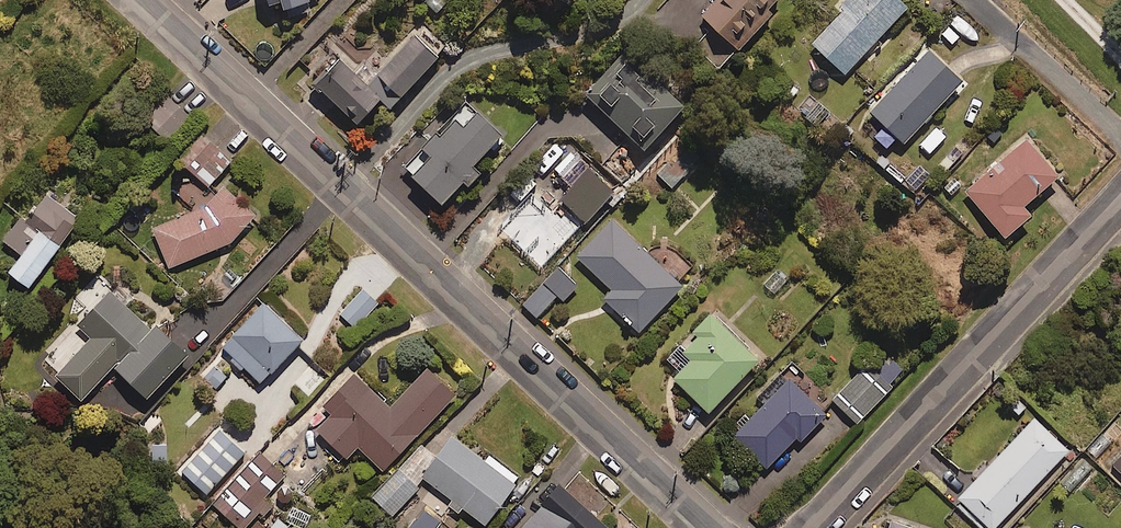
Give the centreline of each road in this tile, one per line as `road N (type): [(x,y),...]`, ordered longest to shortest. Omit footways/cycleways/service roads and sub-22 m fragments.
road 1 (residential): [(143,0),(711,527)]
road 2 (residential): [(1120,210),(819,527)]

